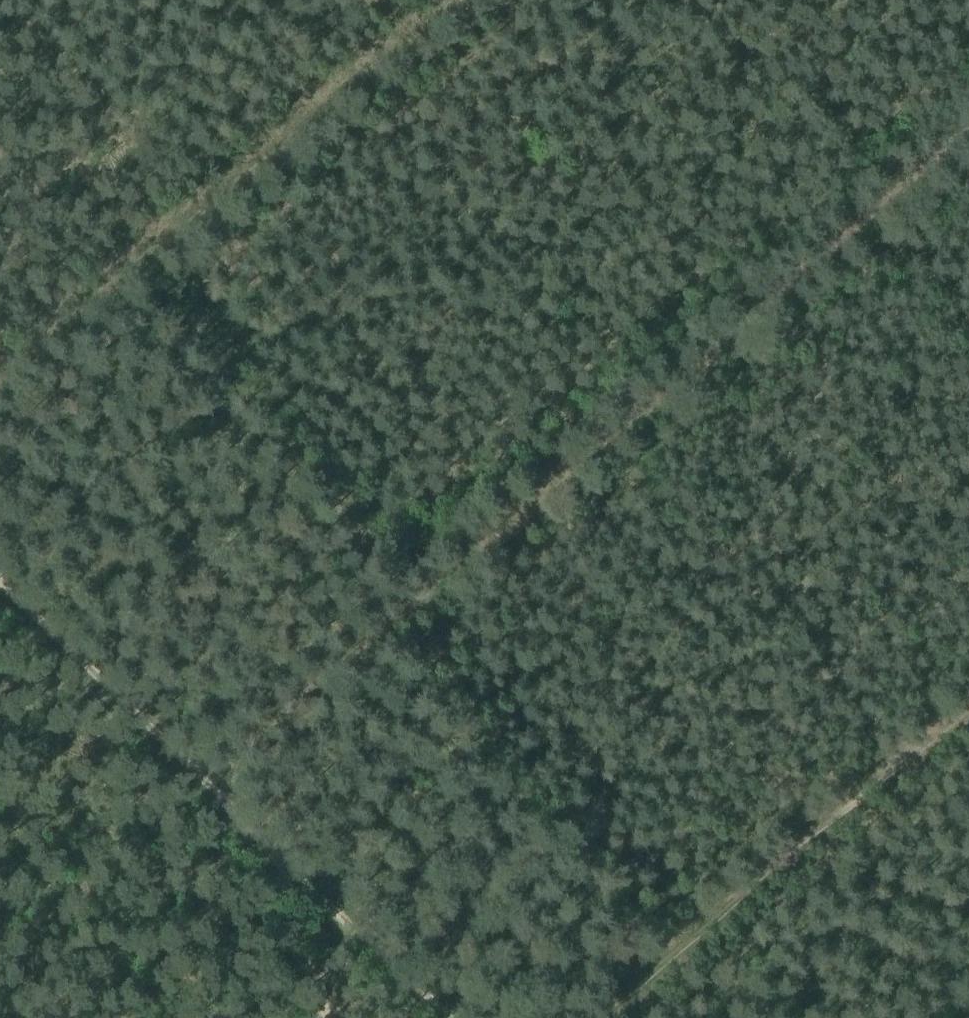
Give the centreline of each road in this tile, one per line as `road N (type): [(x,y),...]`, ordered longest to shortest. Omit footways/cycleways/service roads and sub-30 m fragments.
road 1 (track): [(206,793),(968,128)]
road 2 (track): [(441,0),(0,368)]
road 3 (track): [(968,694),(589,1017)]
road 4 (track): [(206,793),(0,592)]
road 5 (track): [(434,1017),(286,869)]
road 6 (track): [(319,1017),(285,914),(286,869)]

